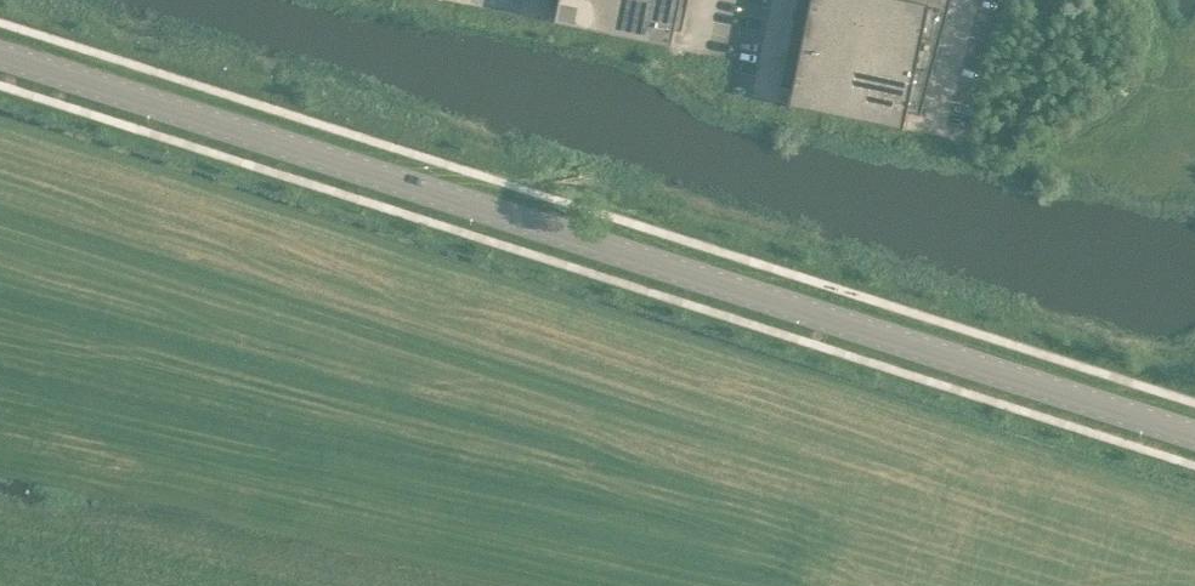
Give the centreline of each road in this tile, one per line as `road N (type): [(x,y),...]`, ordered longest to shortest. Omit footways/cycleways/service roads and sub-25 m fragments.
road 1 (tertiary): [(1194,435),(0,52)]

